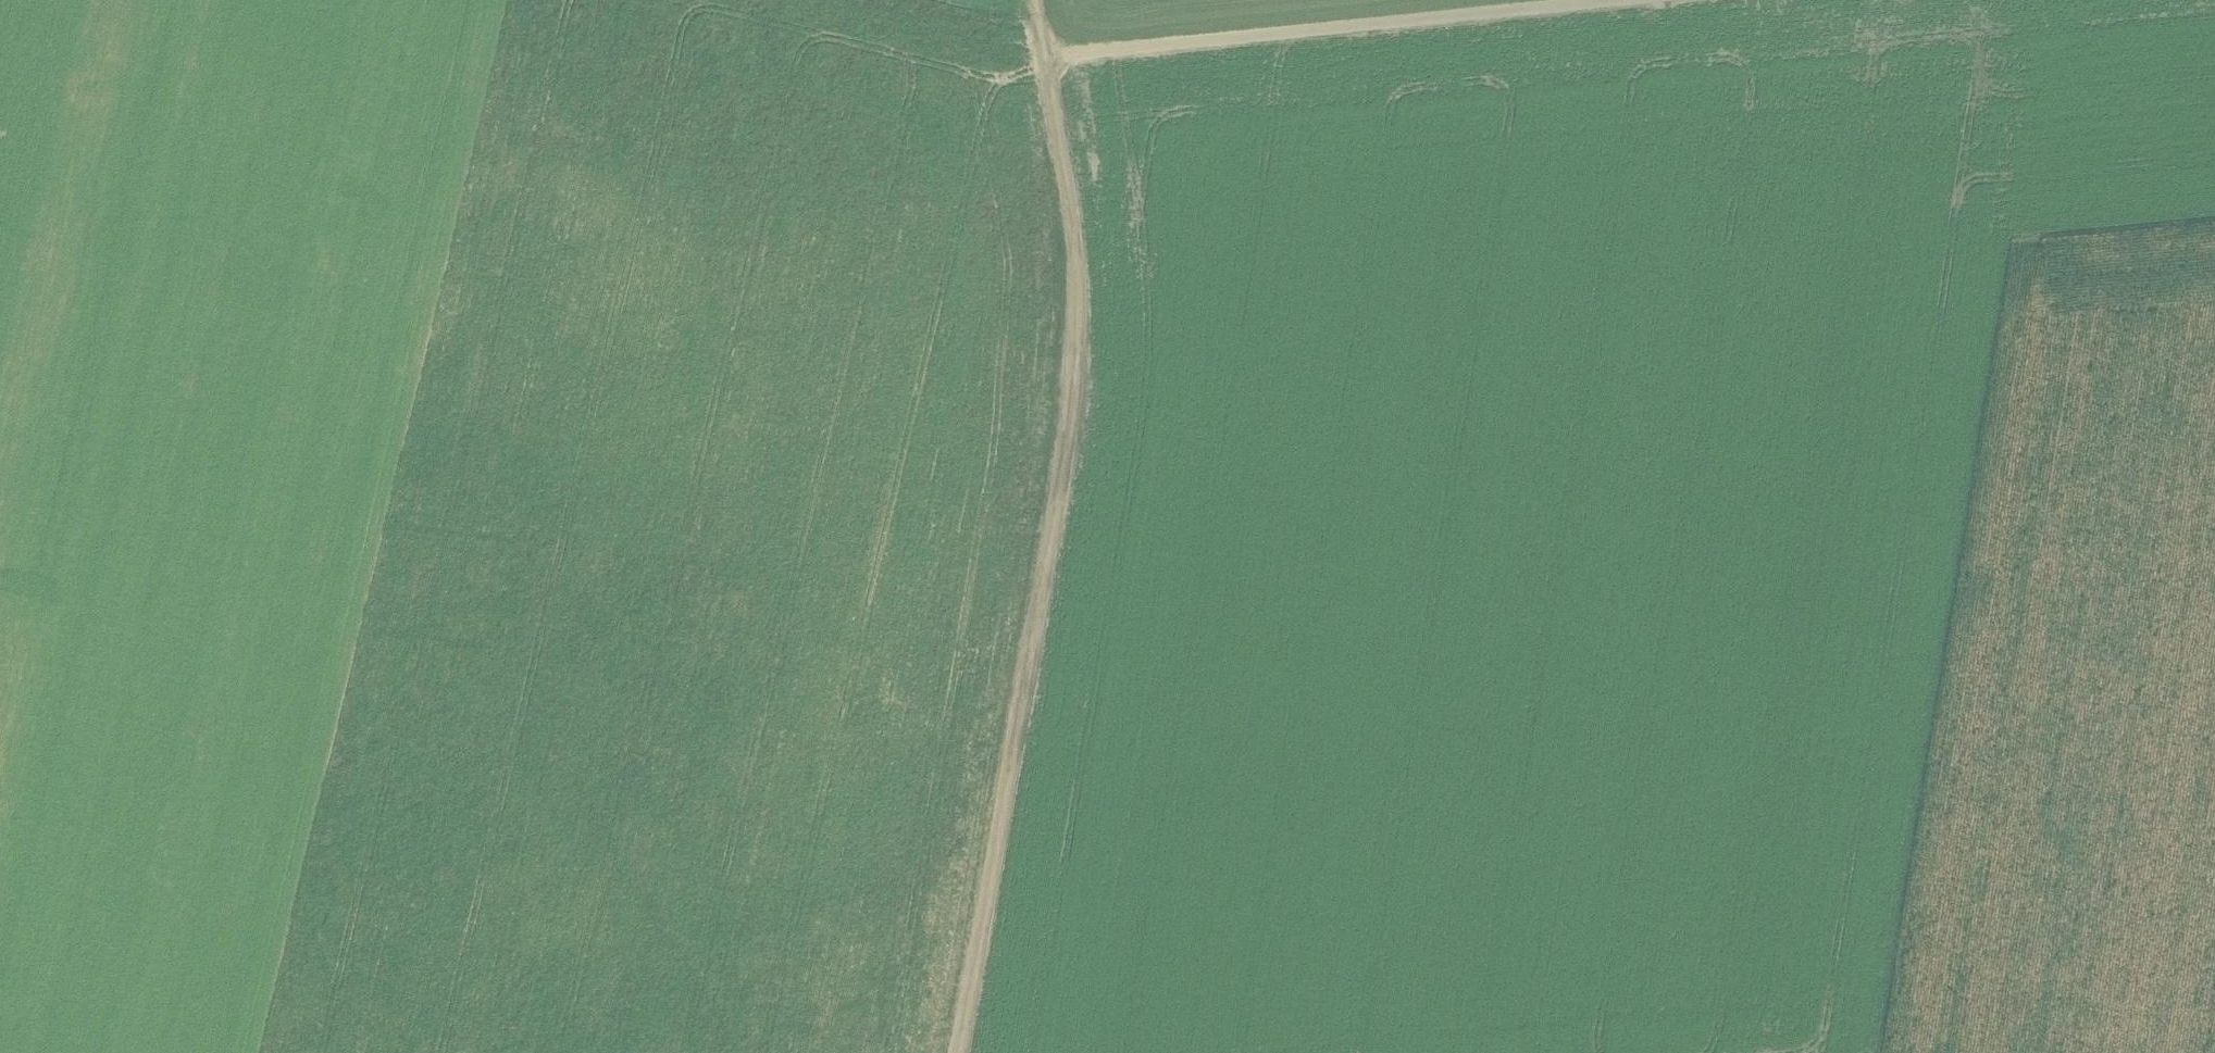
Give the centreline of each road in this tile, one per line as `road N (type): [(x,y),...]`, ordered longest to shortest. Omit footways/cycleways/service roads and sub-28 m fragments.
road 1 (track): [(954,1052),(1075,375),(1068,206),(1031,0)]
road 2 (unclassified): [(1041,56),(1604,0)]

